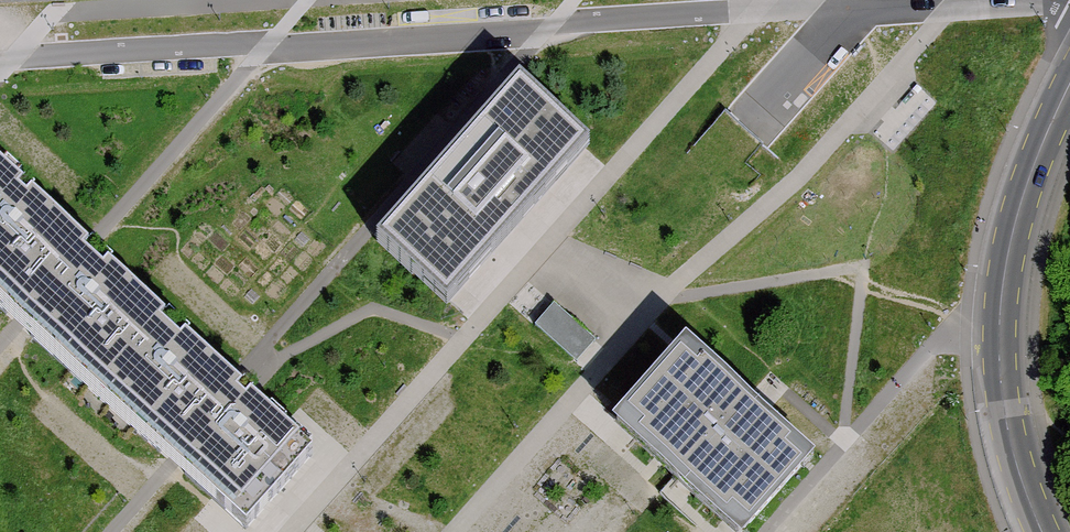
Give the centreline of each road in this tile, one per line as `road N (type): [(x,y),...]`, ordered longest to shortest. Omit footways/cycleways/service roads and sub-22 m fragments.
road 1 (residential): [(0,63),(958,0)]
road 2 (tertiary): [(1069,84),(1013,229),(998,337),(1011,452),(1035,531)]

